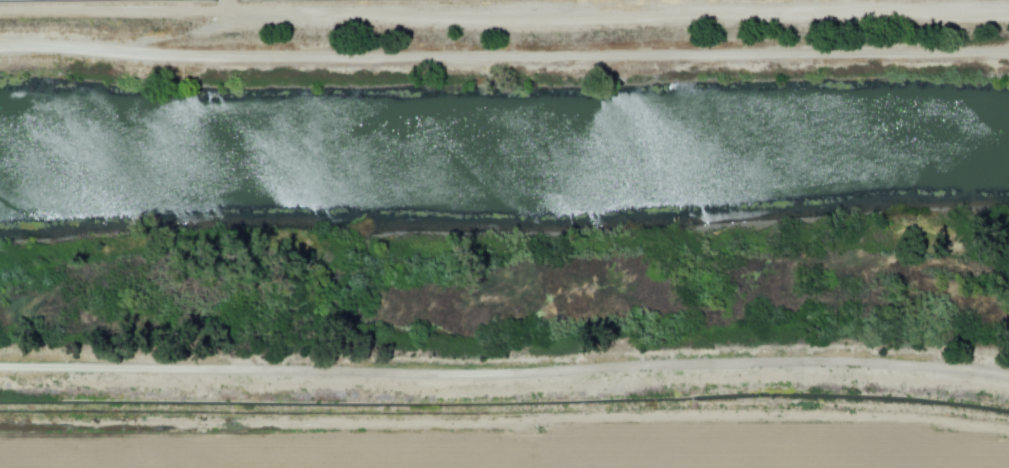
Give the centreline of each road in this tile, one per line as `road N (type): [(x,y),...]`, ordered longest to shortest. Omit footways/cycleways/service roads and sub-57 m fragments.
road 1 (residential): [(0,372),(976,363),(1008,371)]
road 2 (residential): [(0,55),(211,65),(1008,57)]
road 3 (track): [(0,9),(227,6)]

